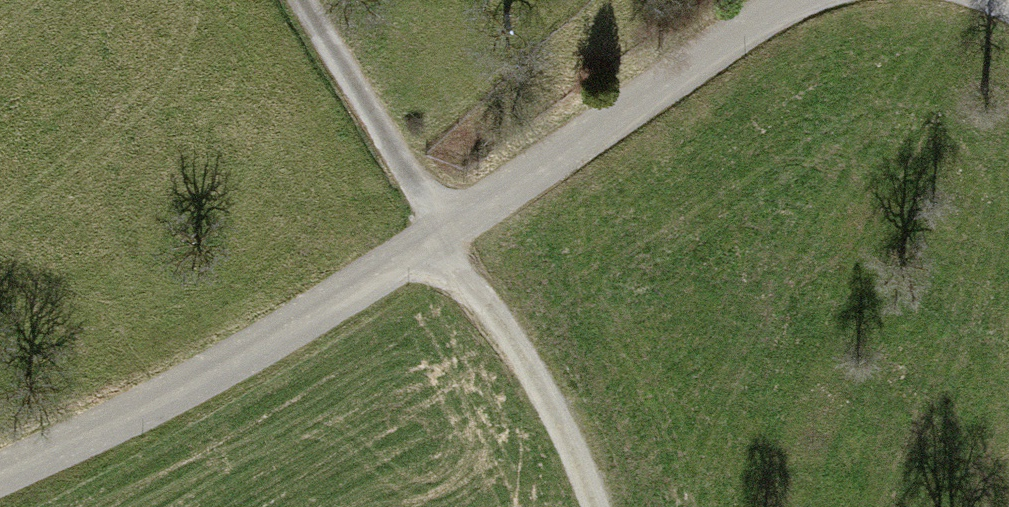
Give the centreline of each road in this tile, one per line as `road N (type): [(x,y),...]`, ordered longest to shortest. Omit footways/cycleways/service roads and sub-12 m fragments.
road 1 (unclassified): [(0,473),(213,374),(800,0)]
road 2 (track): [(598,506),(542,389),(440,235),(304,0)]

